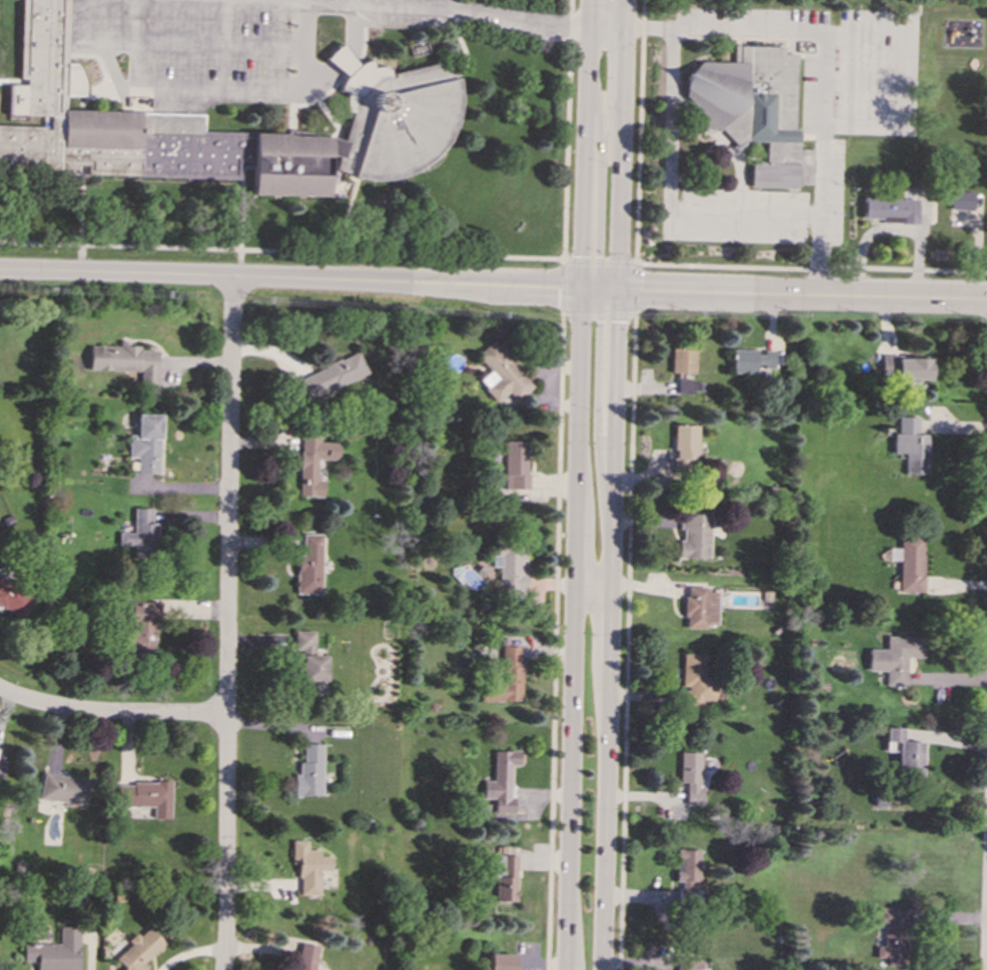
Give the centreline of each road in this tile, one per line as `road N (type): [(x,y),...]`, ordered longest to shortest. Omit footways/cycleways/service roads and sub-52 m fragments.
road 1 (residential): [(223,969),(234,279)]
road 2 (secondary): [(585,289),(566,969)]
road 3 (secondary): [(600,969),(618,292)]
road 4 (tertiary): [(585,289),(0,272)]
road 5 (tertiary): [(986,301),(618,292)]
road 6 (secondary): [(618,292),(626,0)]
road 7 (secondary): [(592,0),(585,289)]
road 8 (secondary): [(613,550),(598,429),(602,306),(585,289)]
road 9 (residential): [(226,715),(80,711),(0,689)]
road 10 (secondary): [(589,82),(603,136),(602,273),(618,292)]

